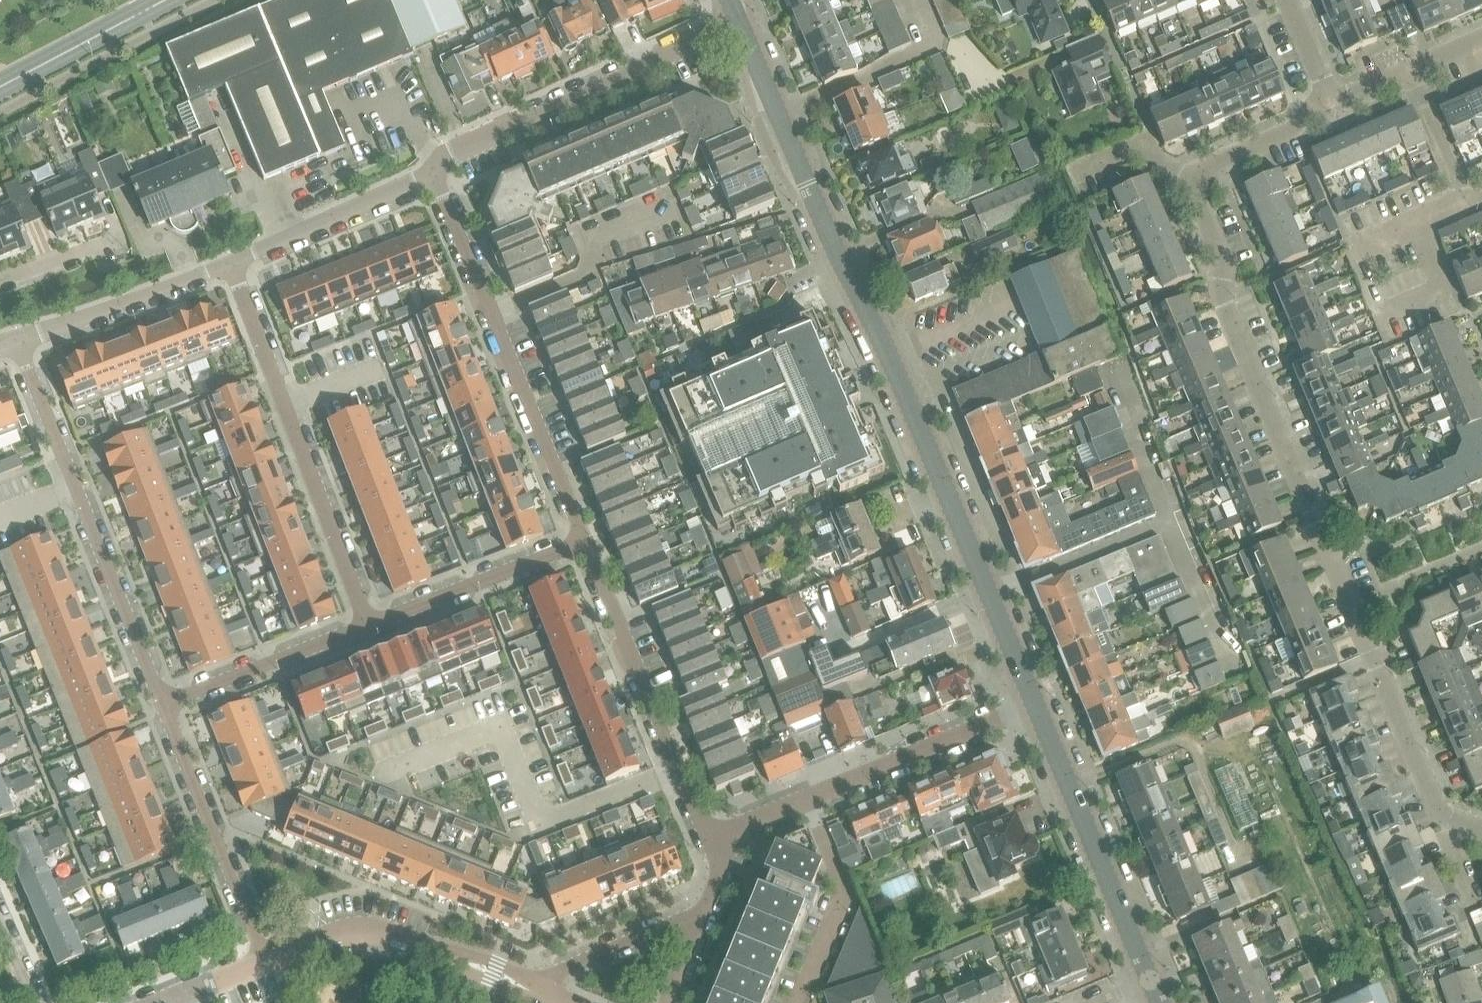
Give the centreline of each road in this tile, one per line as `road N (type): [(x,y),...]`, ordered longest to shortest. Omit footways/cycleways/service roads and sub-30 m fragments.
road 1 (residential): [(1435,807),(1222,299),(1223,255),(1189,169),(1295,124),(1329,97)]
road 2 (tertiary): [(1035,704),(739,23)]
road 3 (residential): [(584,541),(432,173)]
road 4 (residential): [(164,706),(17,341)]
road 5 (residential): [(367,625),(227,264)]
road 6 (residential): [(432,173),(454,152),(739,23)]
road 7 (residential): [(727,835),(1035,704)]
road 8 (residential): [(727,835),(700,816),(584,541)]
road 9 (tertiary): [(1147,978),(1035,704)]
road 10 (residential): [(261,960),(371,930),(530,988)]
road 11 (residential): [(261,960),(164,706)]
road 12 (residential): [(584,541),(367,625)]
road 13 (residential): [(227,264),(432,173)]
road 14 (residential): [(17,341),(227,264)]
road 15 (residential): [(367,625),(164,706)]
road 16 (residential): [(707,910),(530,988)]
road 17 (tertiary): [(0,86),(161,0)]
road 18 (residential): [(1329,97),(1481,35)]

